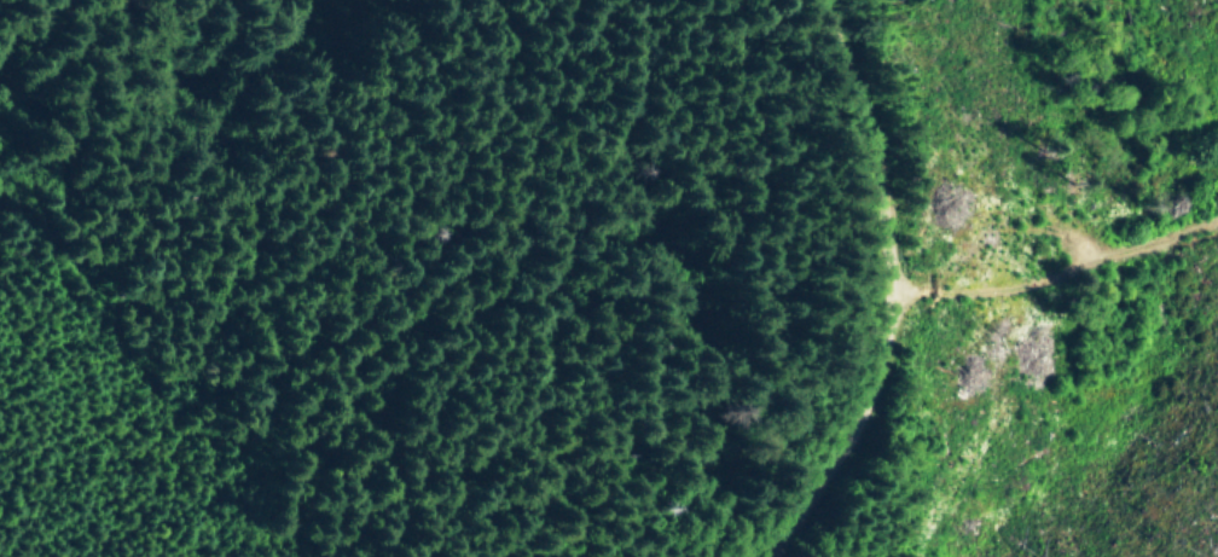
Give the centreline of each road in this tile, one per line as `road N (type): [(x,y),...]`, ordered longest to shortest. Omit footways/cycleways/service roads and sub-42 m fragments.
road 1 (track): [(827,0),(858,114),(882,301),(854,404),(767,556)]
road 2 (track): [(881,268),(953,288),(1125,251),(1217,217)]

